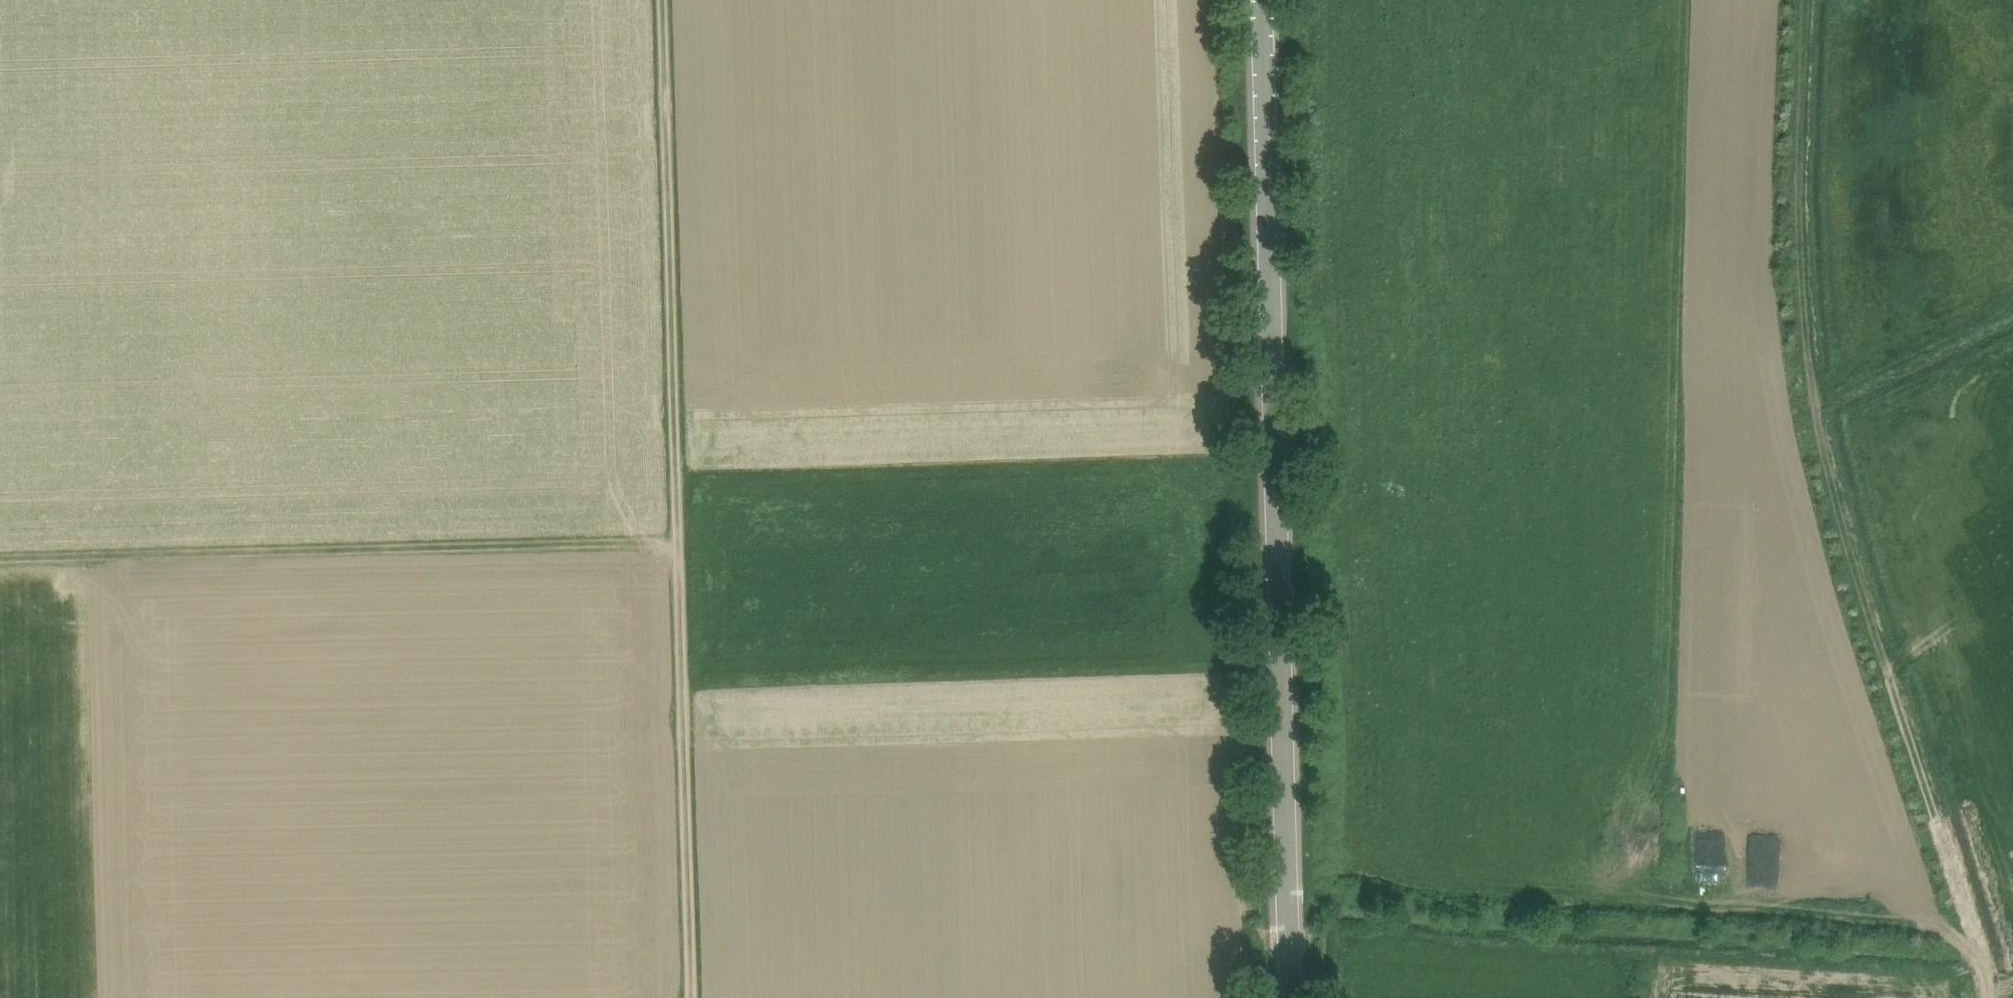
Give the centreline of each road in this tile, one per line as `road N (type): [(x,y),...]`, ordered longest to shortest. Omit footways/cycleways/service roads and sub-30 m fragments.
road 1 (track): [(1990,997),(1883,658),(1812,385),(1799,162),(1805,0)]
road 2 (tertiary): [(1290,997),(1259,0)]
road 3 (track): [(664,0),(692,997)]
road 4 (track): [(0,559),(683,541)]

